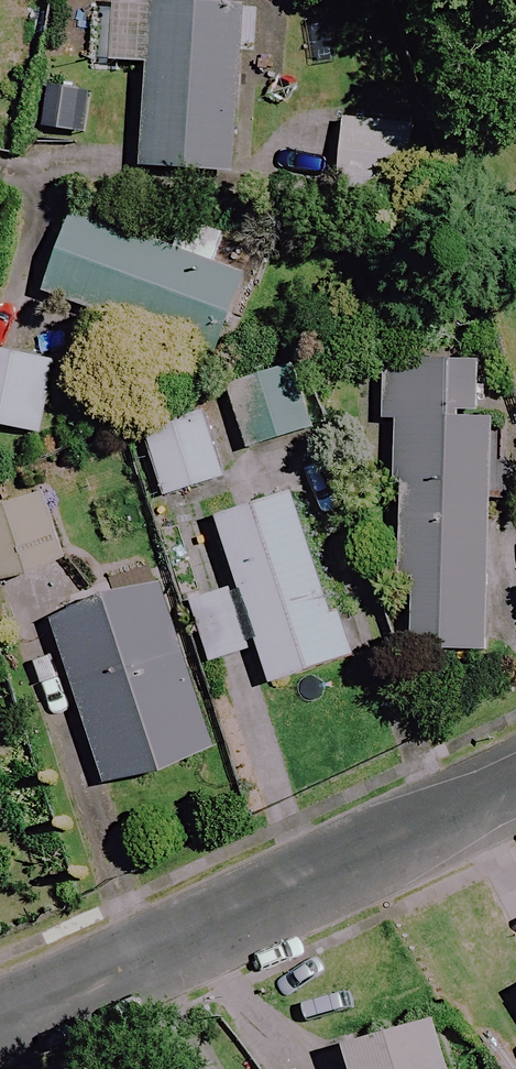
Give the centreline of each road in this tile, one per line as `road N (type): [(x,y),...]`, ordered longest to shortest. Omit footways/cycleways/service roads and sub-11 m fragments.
road 1 (residential): [(0,1025),(515,781)]

